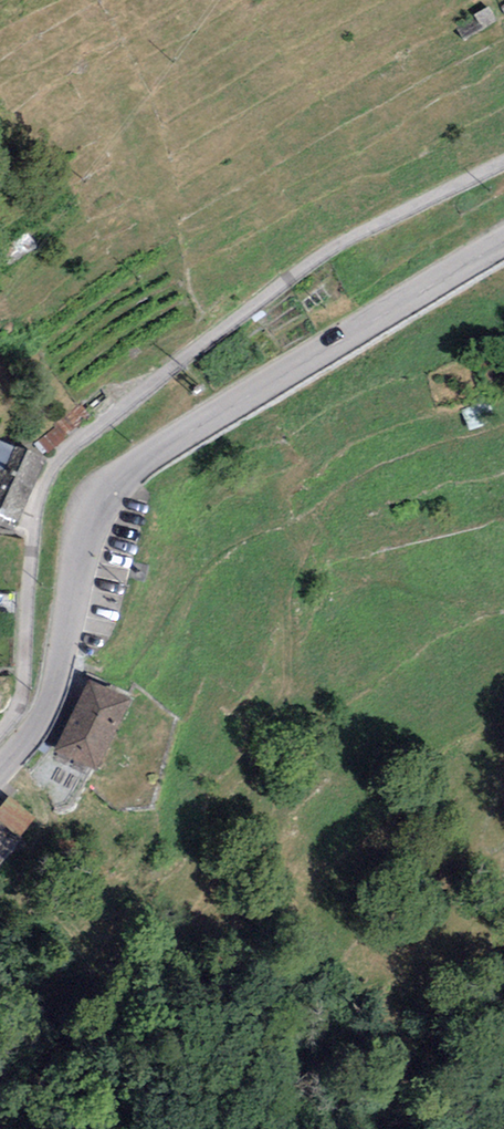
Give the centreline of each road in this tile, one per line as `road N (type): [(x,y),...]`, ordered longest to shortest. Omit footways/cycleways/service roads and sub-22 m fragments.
road 1 (residential): [(503,162),(334,247),(62,457),(37,504),(24,690),(0,731)]
road 2 (tertiary): [(0,771),(53,689),(83,533),(105,493),(214,417),(503,244)]

